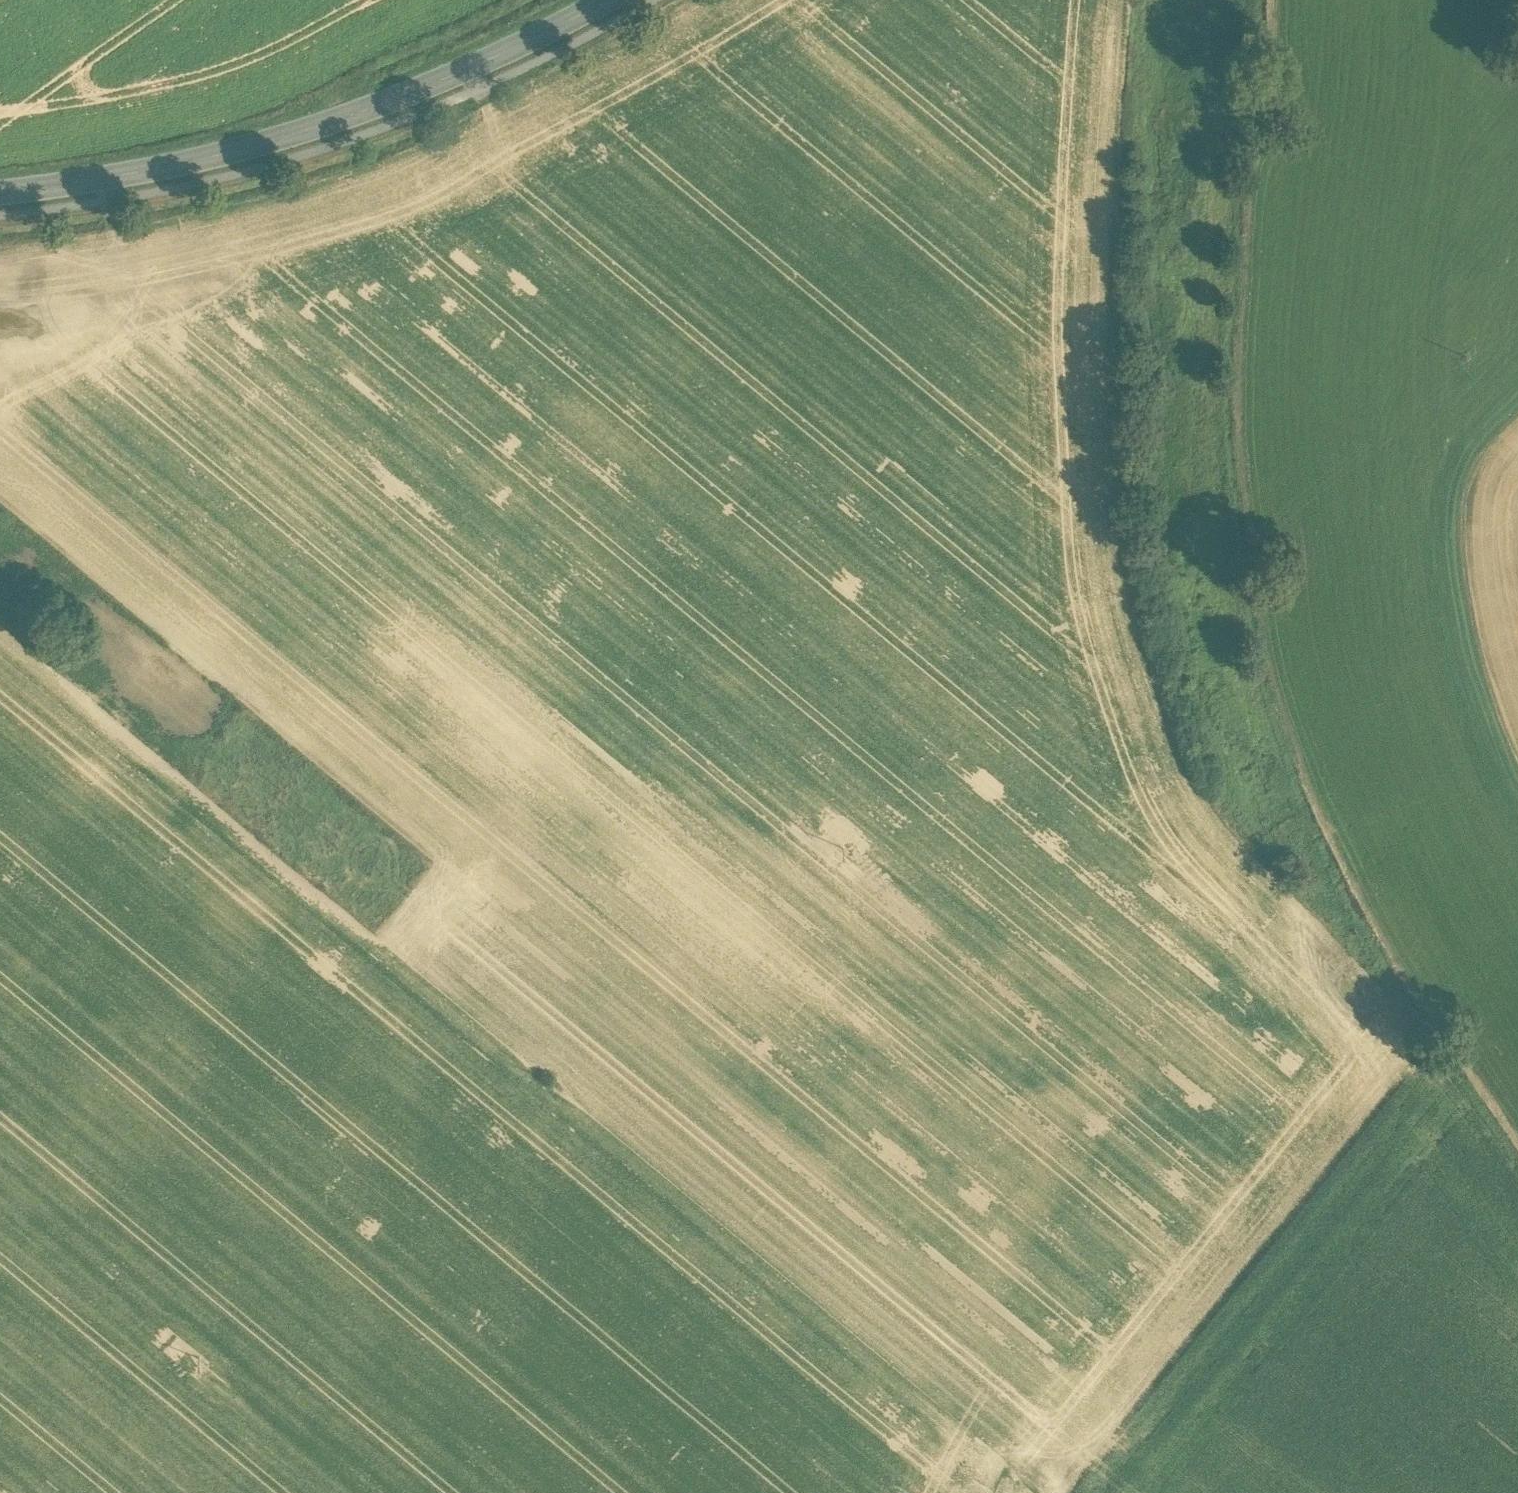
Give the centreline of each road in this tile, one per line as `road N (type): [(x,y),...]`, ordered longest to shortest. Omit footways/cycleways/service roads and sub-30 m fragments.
road 1 (secondary): [(0,191),(207,158),(301,130),(390,100),(602,0)]

